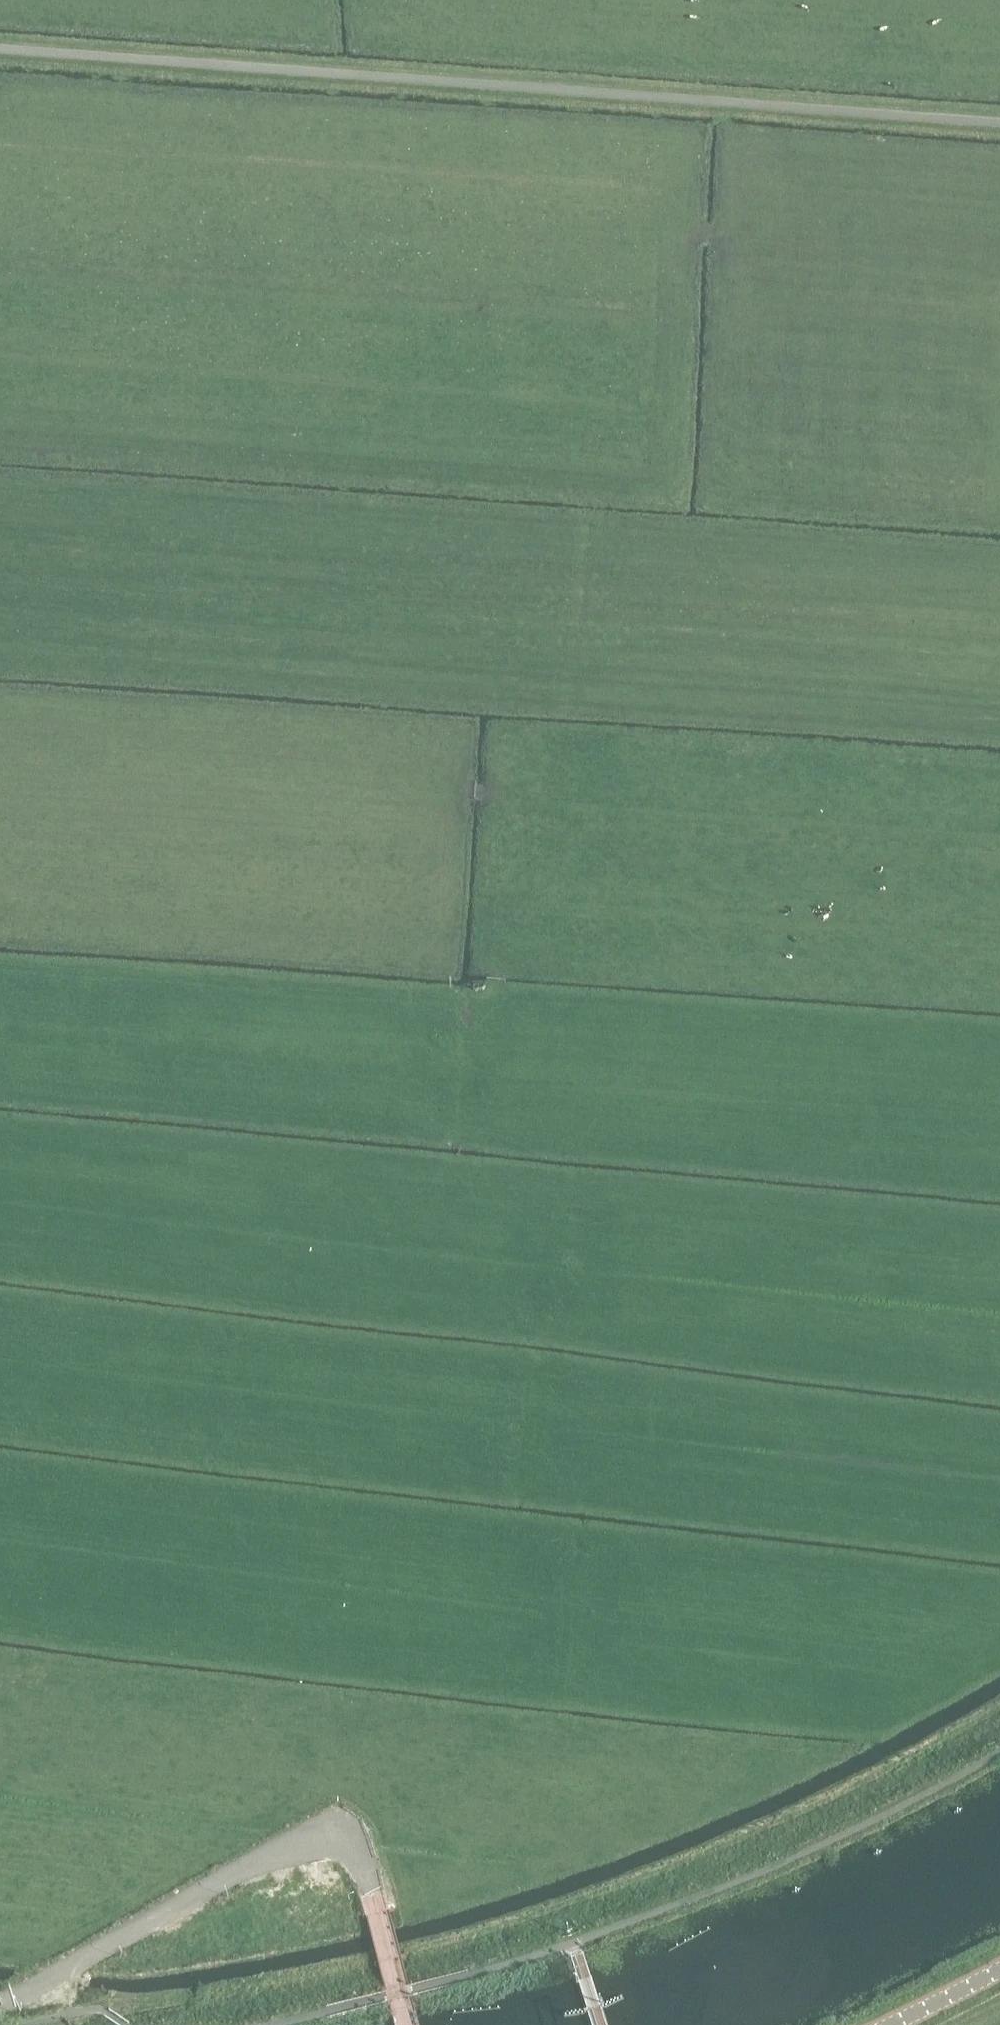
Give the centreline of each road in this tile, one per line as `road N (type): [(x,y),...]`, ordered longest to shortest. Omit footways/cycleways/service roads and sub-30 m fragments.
road 1 (tertiary): [(885,2024),(999,1968)]

